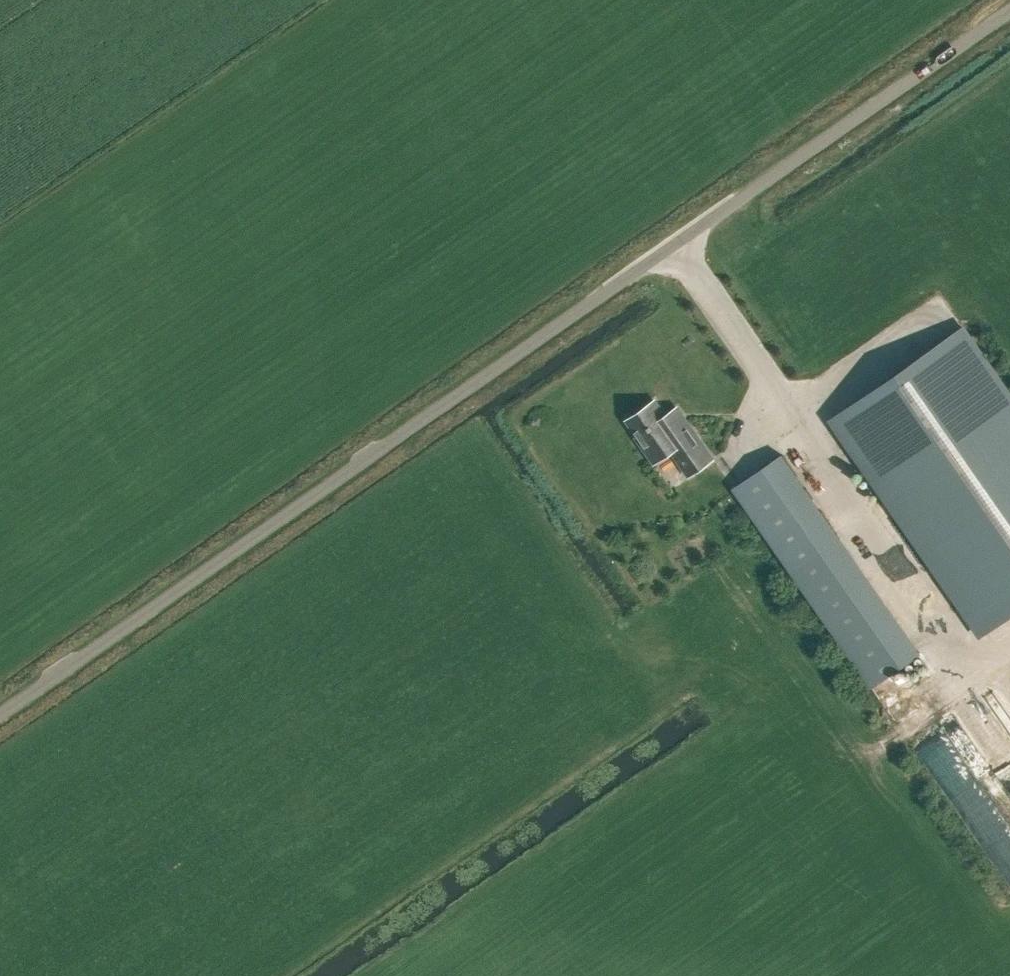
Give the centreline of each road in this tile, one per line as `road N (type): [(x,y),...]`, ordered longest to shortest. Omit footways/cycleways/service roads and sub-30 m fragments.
road 1 (unclassified): [(0,714),(1009,13)]

